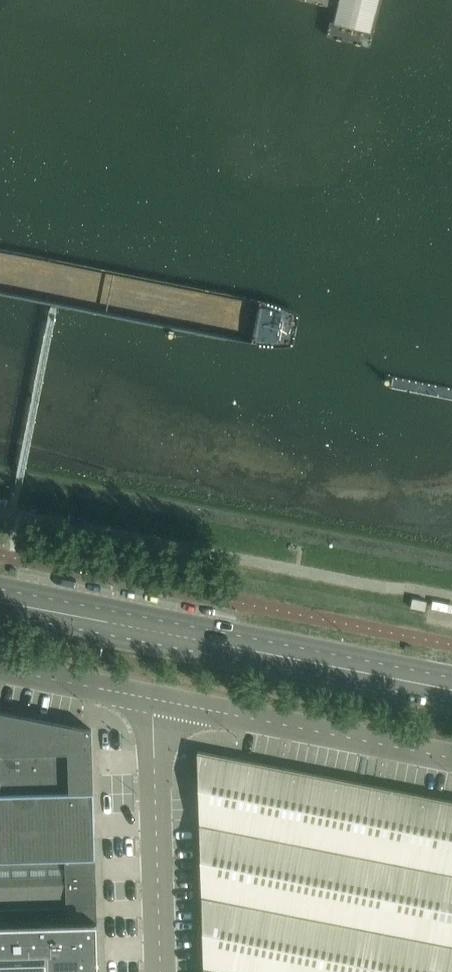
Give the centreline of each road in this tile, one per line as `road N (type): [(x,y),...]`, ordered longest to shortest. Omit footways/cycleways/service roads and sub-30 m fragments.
road 1 (secondary): [(0,601),(451,692)]
road 2 (unclassified): [(451,759),(145,699)]
road 3 (unclassified): [(154,971),(145,699)]
road 4 (unclassified): [(145,699),(0,670)]

